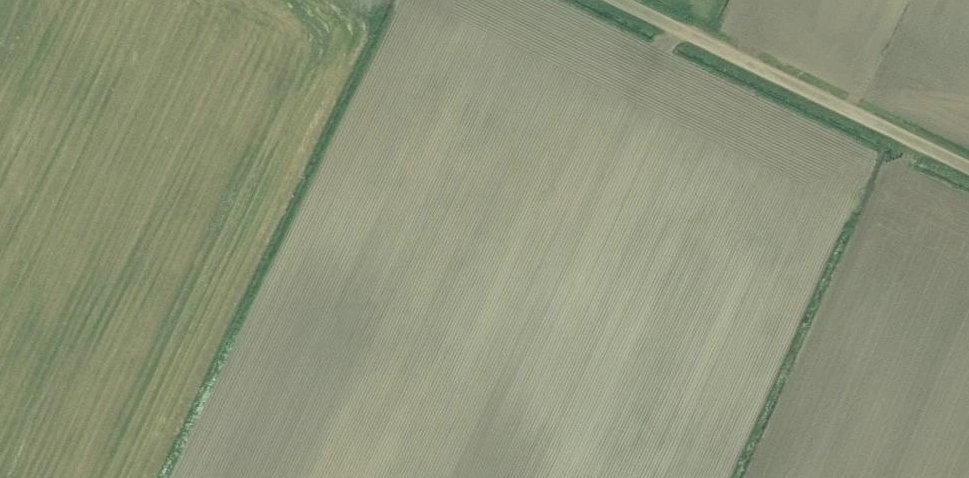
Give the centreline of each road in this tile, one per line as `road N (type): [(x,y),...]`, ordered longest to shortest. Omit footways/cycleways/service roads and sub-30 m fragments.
road 1 (unclassified): [(968,174),(604,0)]

